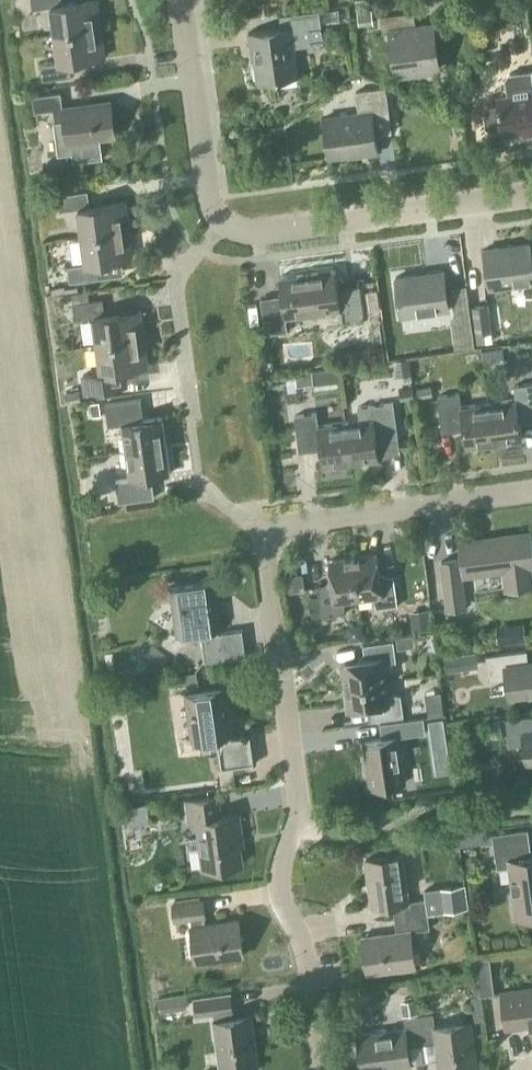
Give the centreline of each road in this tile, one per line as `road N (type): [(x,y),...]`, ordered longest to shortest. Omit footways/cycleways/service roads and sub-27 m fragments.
road 1 (residential): [(317,1069),(303,945),(279,884),(297,795),(260,533)]
road 2 (residential): [(222,221),(262,231),(531,197)]
road 3 (residential): [(260,533),(531,494)]
road 4 (residential): [(222,221),(206,197),(180,0)]
road 5 (residential): [(191,410),(175,287),(222,221)]

